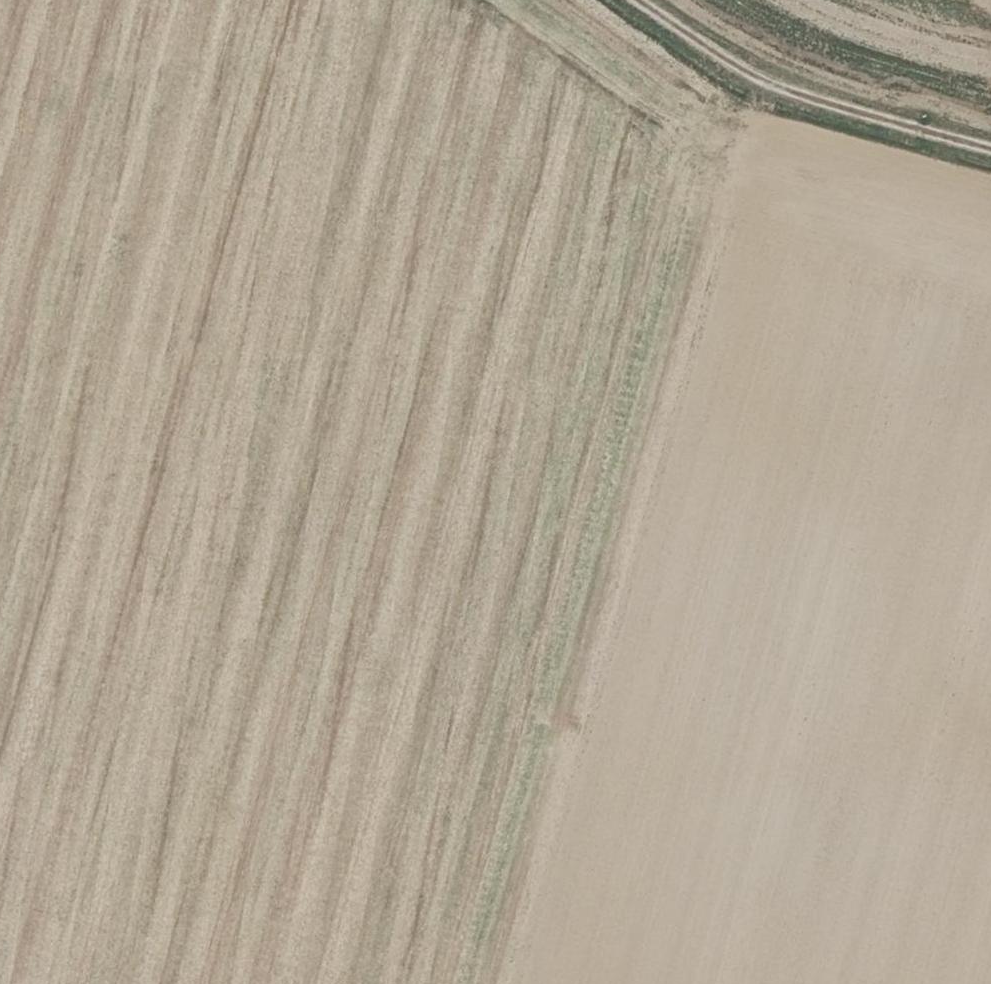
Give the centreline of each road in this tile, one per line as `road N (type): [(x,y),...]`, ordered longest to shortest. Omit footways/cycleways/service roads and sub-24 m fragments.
road 1 (track): [(629,0),(750,84),(990,154)]

